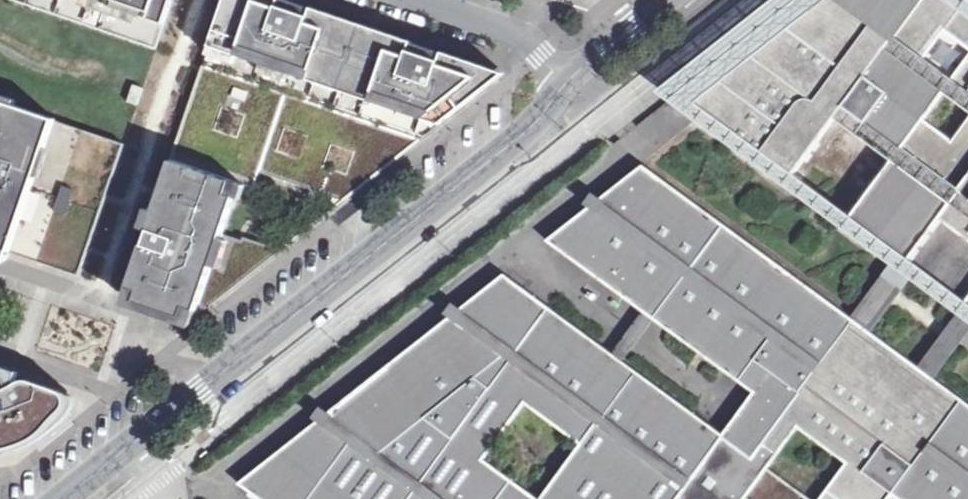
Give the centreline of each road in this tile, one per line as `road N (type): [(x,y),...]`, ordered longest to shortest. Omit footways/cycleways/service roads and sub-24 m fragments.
road 1 (unclassified): [(563,80),(511,150),(64,498)]
road 2 (residential): [(563,80),(525,41),(415,0)]
road 3 (unclassified): [(667,0),(563,80)]

